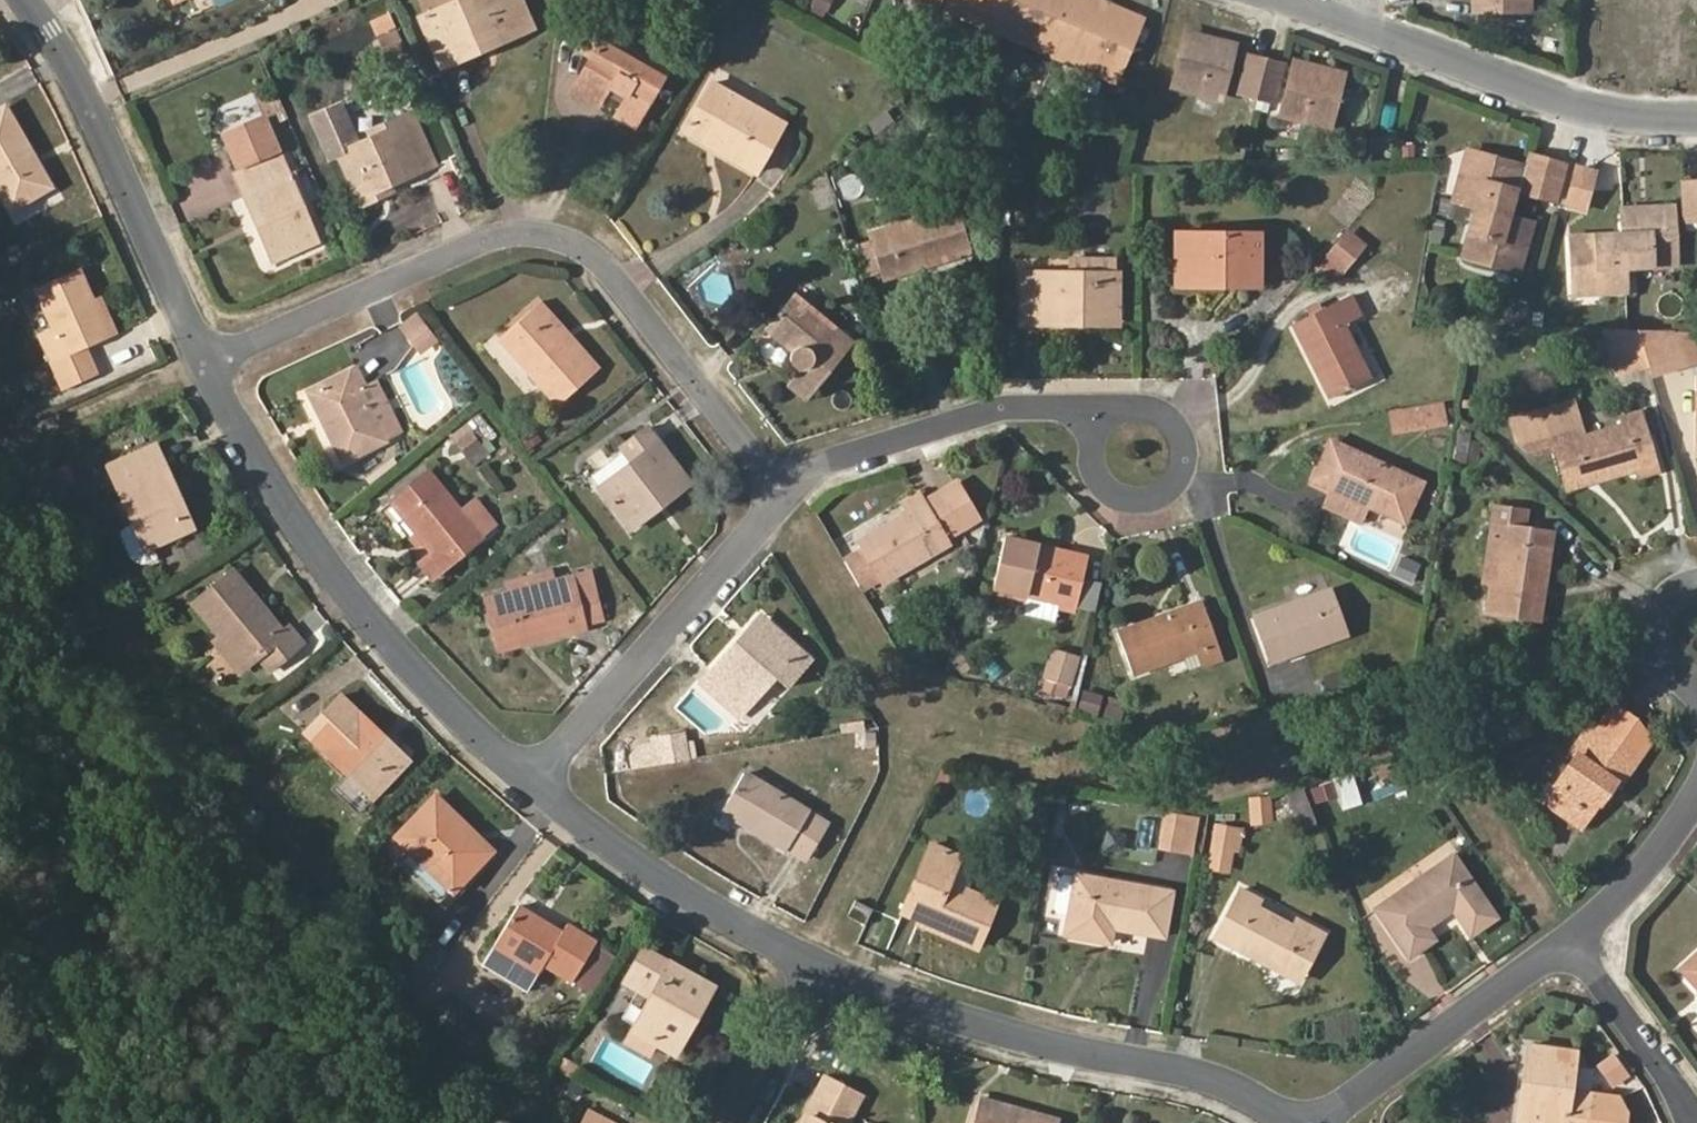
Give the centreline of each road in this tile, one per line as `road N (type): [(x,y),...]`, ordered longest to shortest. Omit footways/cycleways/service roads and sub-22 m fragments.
road 1 (residential): [(209,361),(480,242),(524,234),(568,240),(609,265),(781,493)]
road 2 (residential): [(529,779),(412,667),(322,558),(209,361)]
road 3 (residential): [(1292,1122),(1232,1086),(1180,1067),(994,1028),(815,964)]
road 4 (residential): [(209,361),(57,33),(28,0)]
road 5 (residential): [(781,493),(811,464),(952,419),(1036,415),(1107,427),(1139,453)]
road 6 (residential): [(529,779),(781,493)]
road 7 (residential): [(815,964),(707,907),(529,779)]
road 8 (residential): [(1696,116),(1591,109),(1373,21)]
road 9 (residential): [(1575,946),(1327,1122)]
road 10 (residential): [(1696,1109),(1575,946)]
road 11 (residential): [(1696,802),(1575,946)]
road 12 (residential): [(734,1122),(815,964)]

